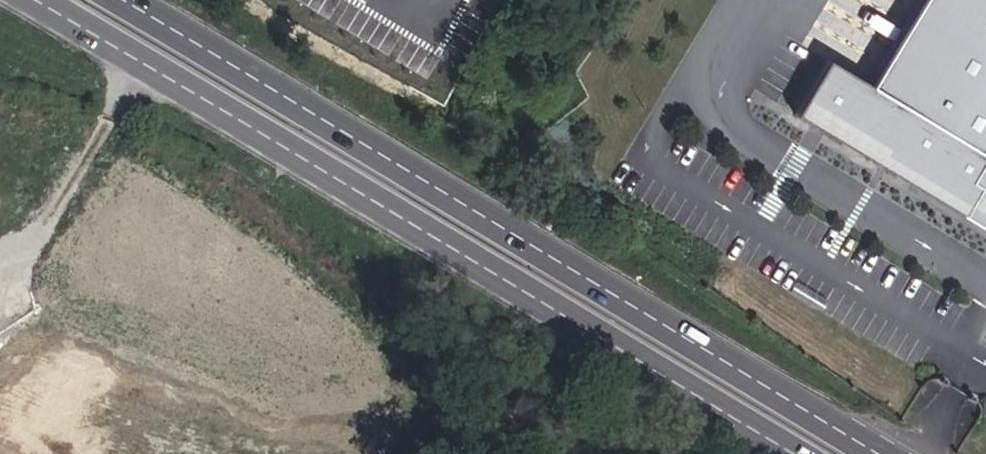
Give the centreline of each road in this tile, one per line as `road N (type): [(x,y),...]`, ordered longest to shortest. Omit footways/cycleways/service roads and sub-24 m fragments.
road 1 (primary): [(884,453),(127,0)]
road 2 (primary): [(45,0),(796,453)]
road 3 (track): [(161,70),(0,311)]

